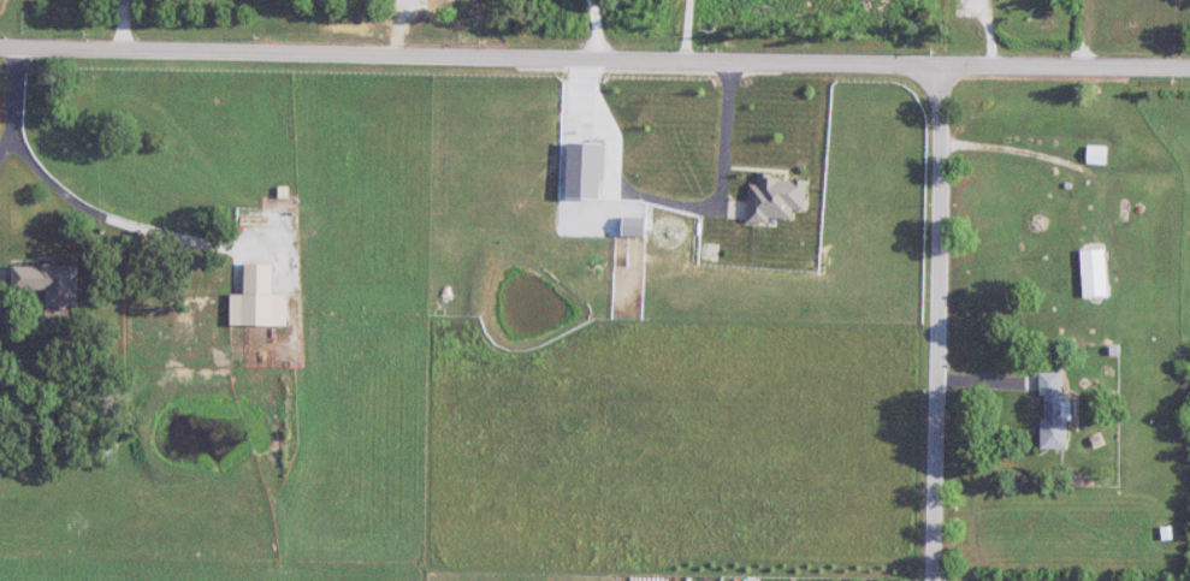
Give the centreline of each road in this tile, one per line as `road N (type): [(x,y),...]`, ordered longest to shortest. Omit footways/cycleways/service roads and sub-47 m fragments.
road 1 (residential): [(1189,66),(0,42)]
road 2 (residential): [(942,61),(949,91),(943,580)]

